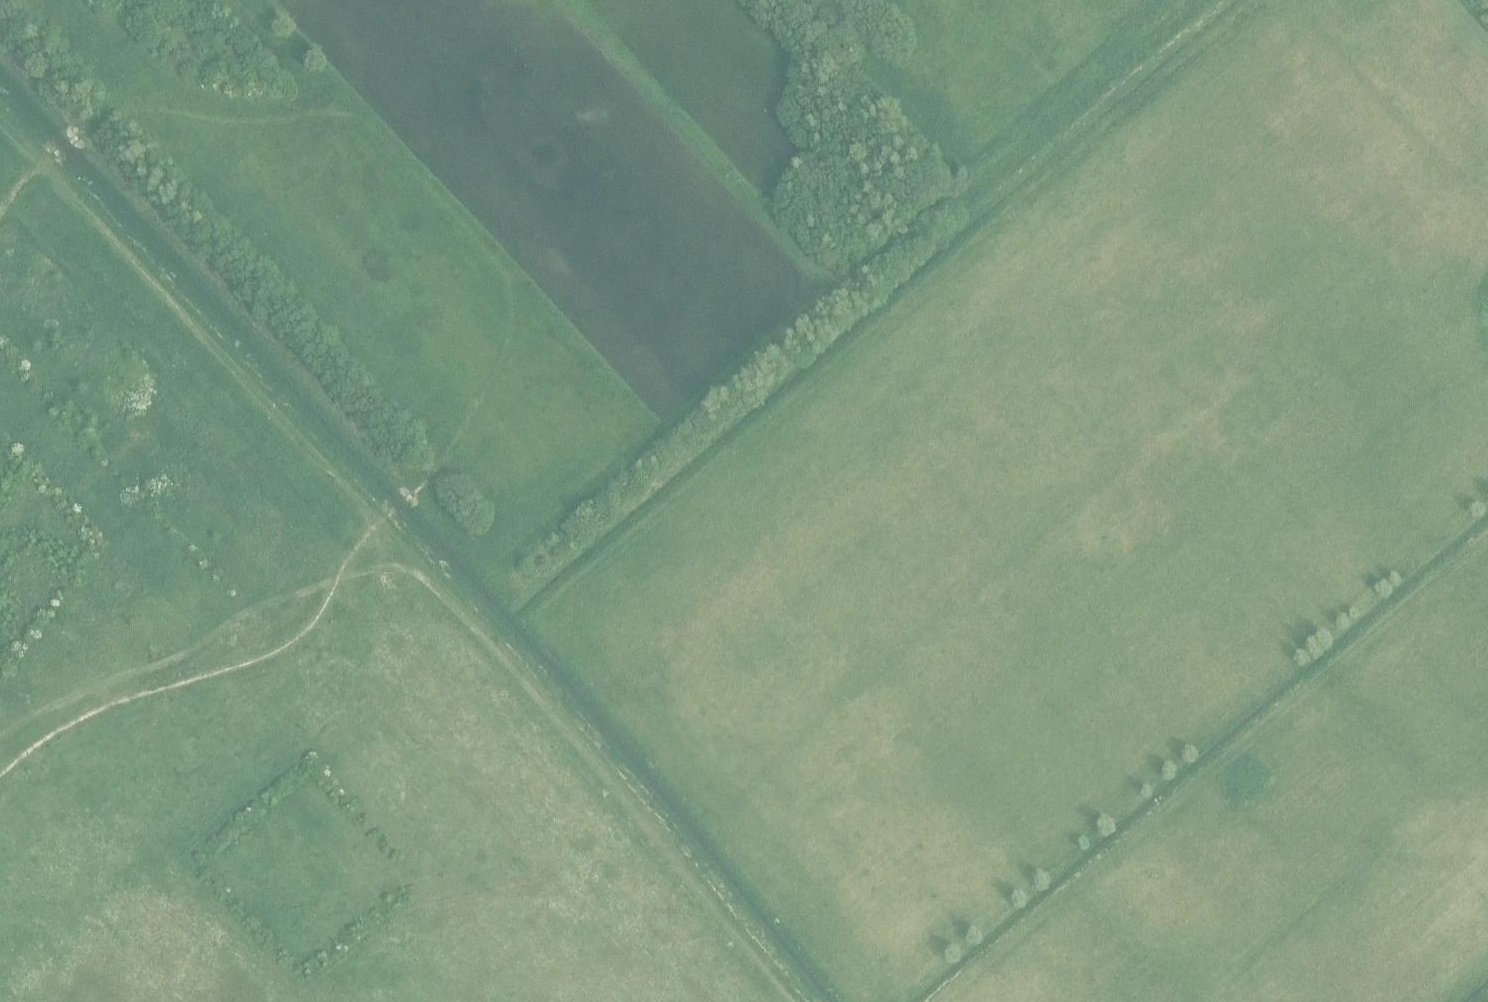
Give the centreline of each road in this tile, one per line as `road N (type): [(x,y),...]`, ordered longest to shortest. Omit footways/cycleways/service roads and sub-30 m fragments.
road 1 (track): [(359,545),(247,604),(188,648),(74,690),(0,737)]

